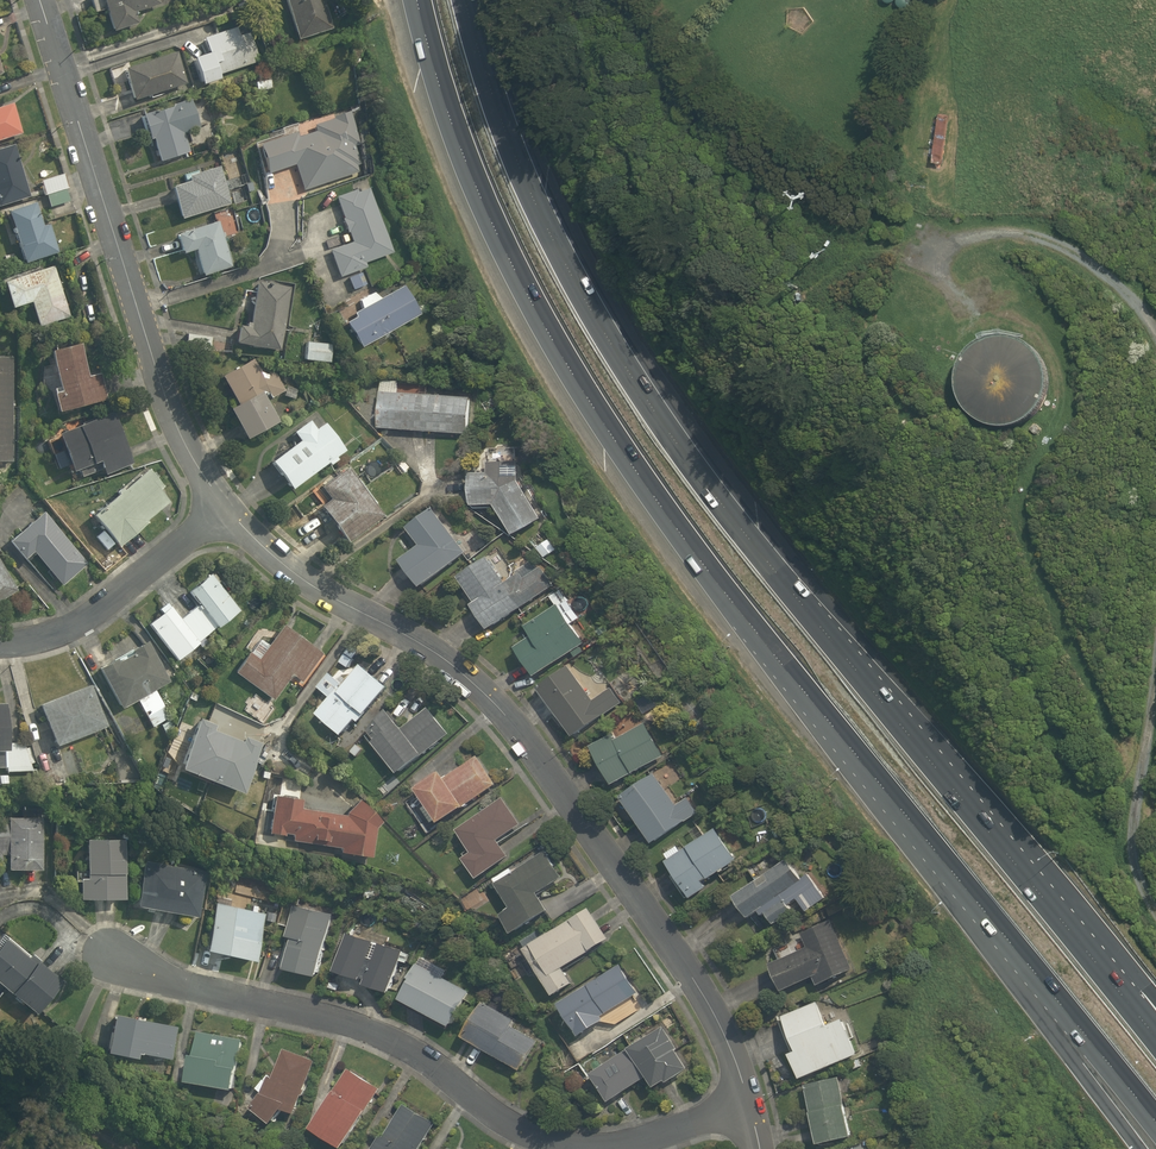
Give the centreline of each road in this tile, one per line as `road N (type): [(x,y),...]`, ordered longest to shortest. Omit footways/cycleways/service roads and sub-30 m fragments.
road 1 (motorway): [(466,0),(534,198),(650,407),(1126,1000)]
road 2 (residential): [(224,507),(306,583),(441,657),(518,729),(693,977),(737,1061),(748,1104)]
road 3 (motorway): [(748,622),(646,490),(543,322),(460,144),(418,0)]
road 4 (residential): [(748,1104),(640,1139),(555,1143),(508,1124),(409,1049),(352,1027),(152,981),(103,960)]
road 5 (motorway): [(1134,1148),(748,622)]
road 6 (motorway): [(1155,1123),(748,622)]
road 7 (residential): [(39,0),(164,396),(224,507)]
road 8 (residential): [(224,507),(85,619),(0,645)]
road 9 (track): [(931,252),(998,238),(1054,243),(1112,272),(1155,320)]
road 10 (track): [(1155,670),(1135,832),(1138,878),(1155,909)]
road 11 (track): [(116,963),(64,1072),(69,1098),(133,1148)]

